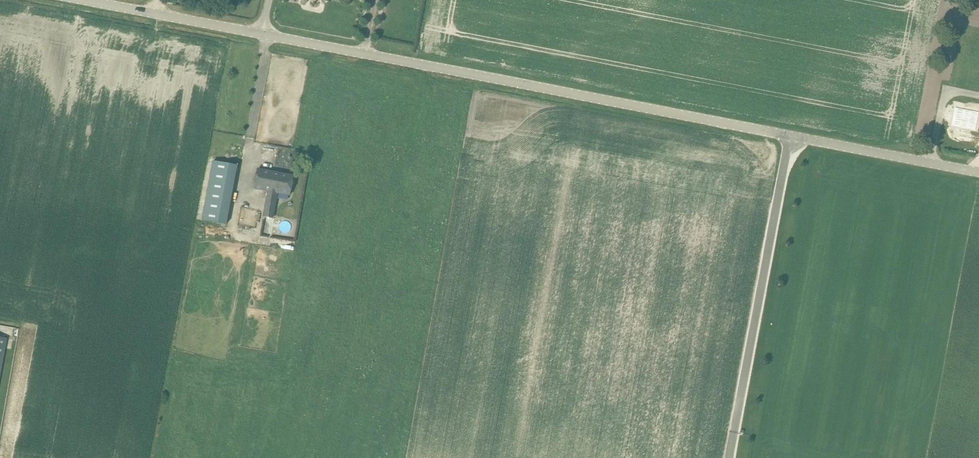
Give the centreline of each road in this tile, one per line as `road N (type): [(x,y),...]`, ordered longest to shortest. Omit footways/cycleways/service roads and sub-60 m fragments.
road 1 (tertiary): [(978,172),(262,33)]
road 2 (tertiary): [(262,33),(84,0)]

